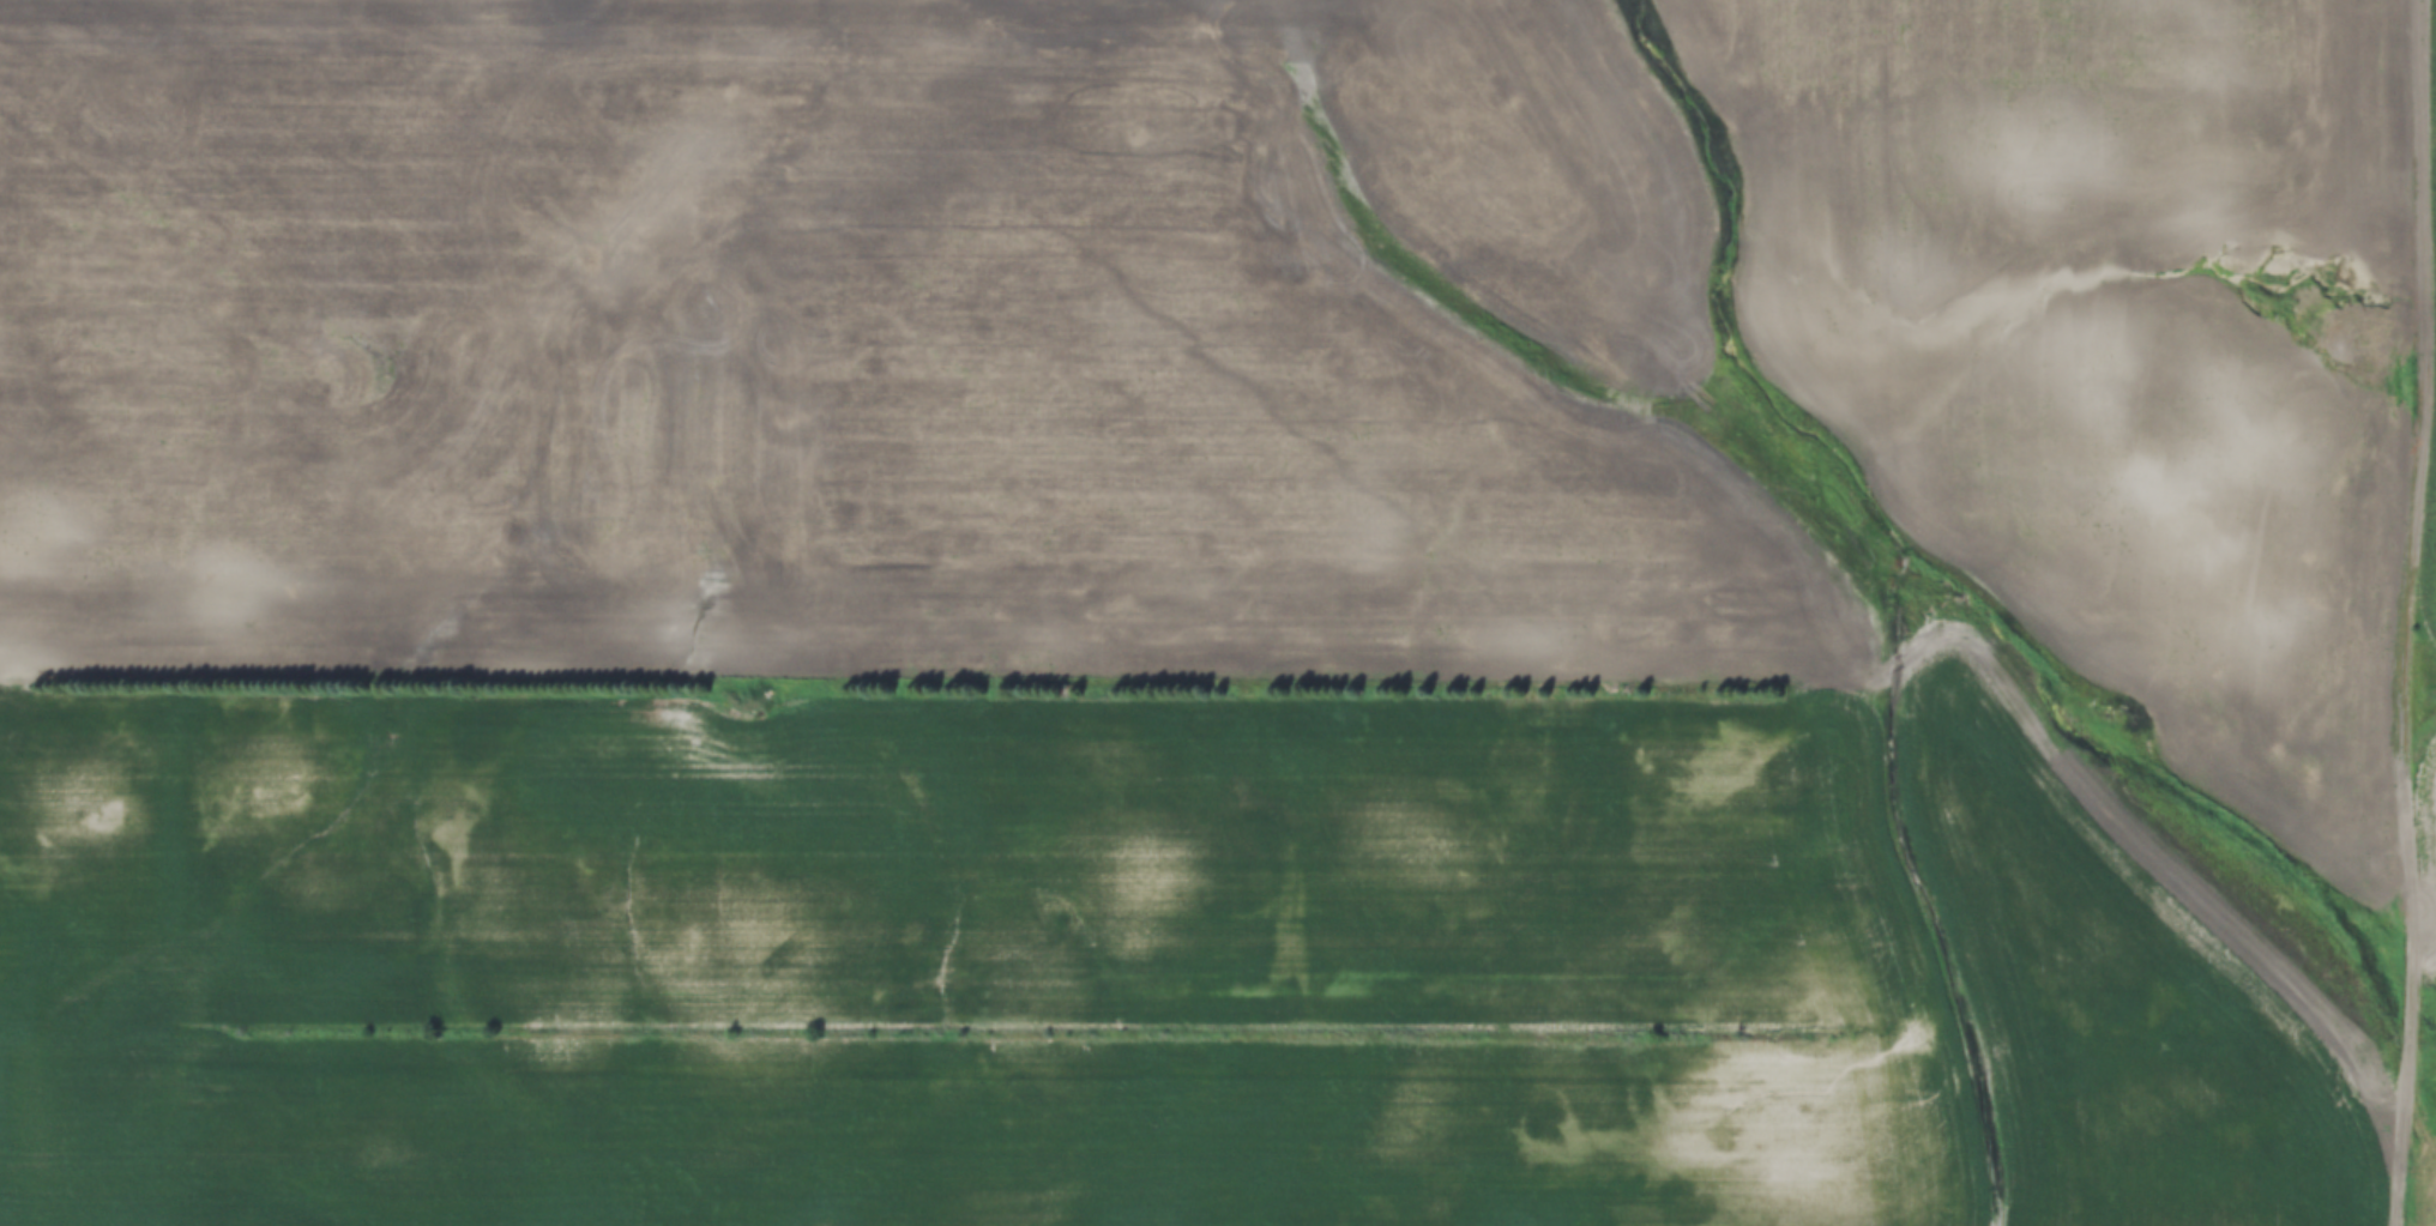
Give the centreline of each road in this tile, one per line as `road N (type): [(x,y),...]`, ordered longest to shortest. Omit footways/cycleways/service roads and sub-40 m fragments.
road 1 (track): [(2404,1225),(2414,949),(2402,760),(2408,279),(2398,0)]

